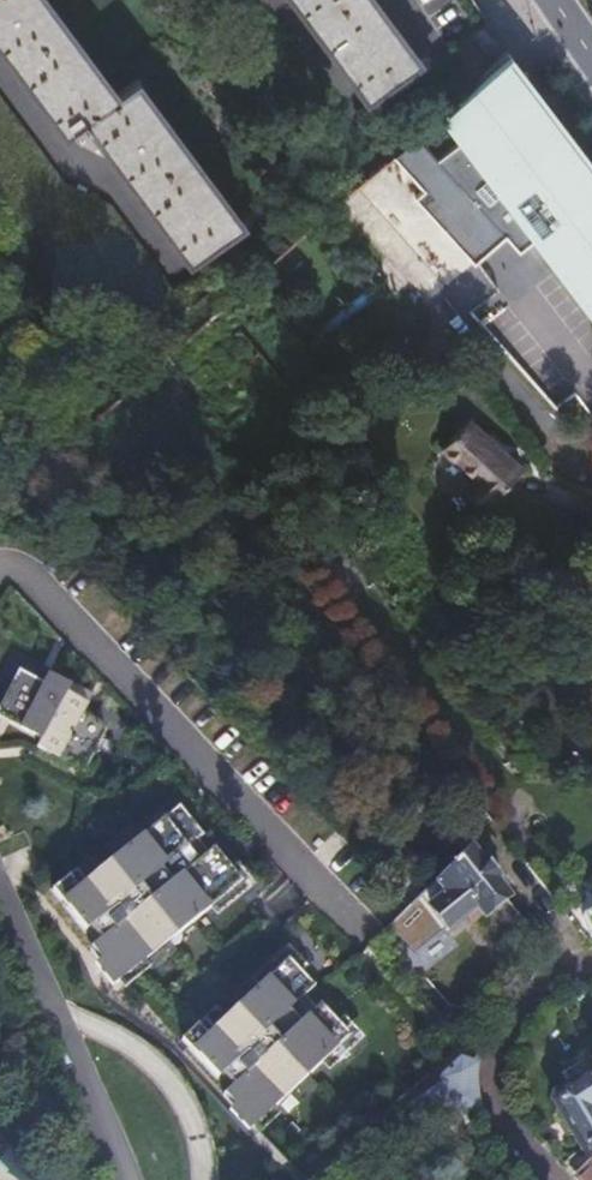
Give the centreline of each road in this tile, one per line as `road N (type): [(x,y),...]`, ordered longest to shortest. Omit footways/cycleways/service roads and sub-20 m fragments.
road 1 (residential): [(550,1179),(504,1135),(485,1094),(485,1053),(502,1019),(534,989),(566,973),(591,977)]

